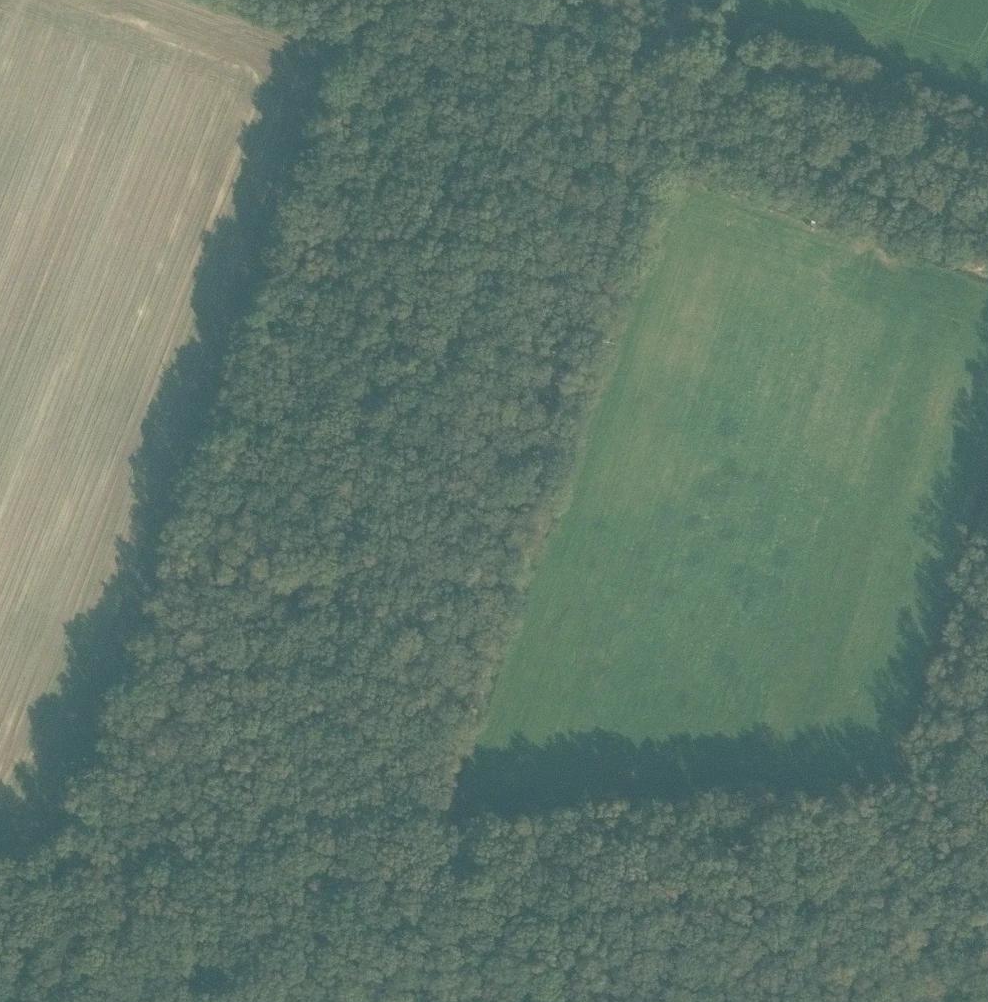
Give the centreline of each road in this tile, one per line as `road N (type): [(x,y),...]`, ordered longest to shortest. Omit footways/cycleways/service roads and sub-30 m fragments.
road 1 (unclassified): [(987,192),(439,0)]

